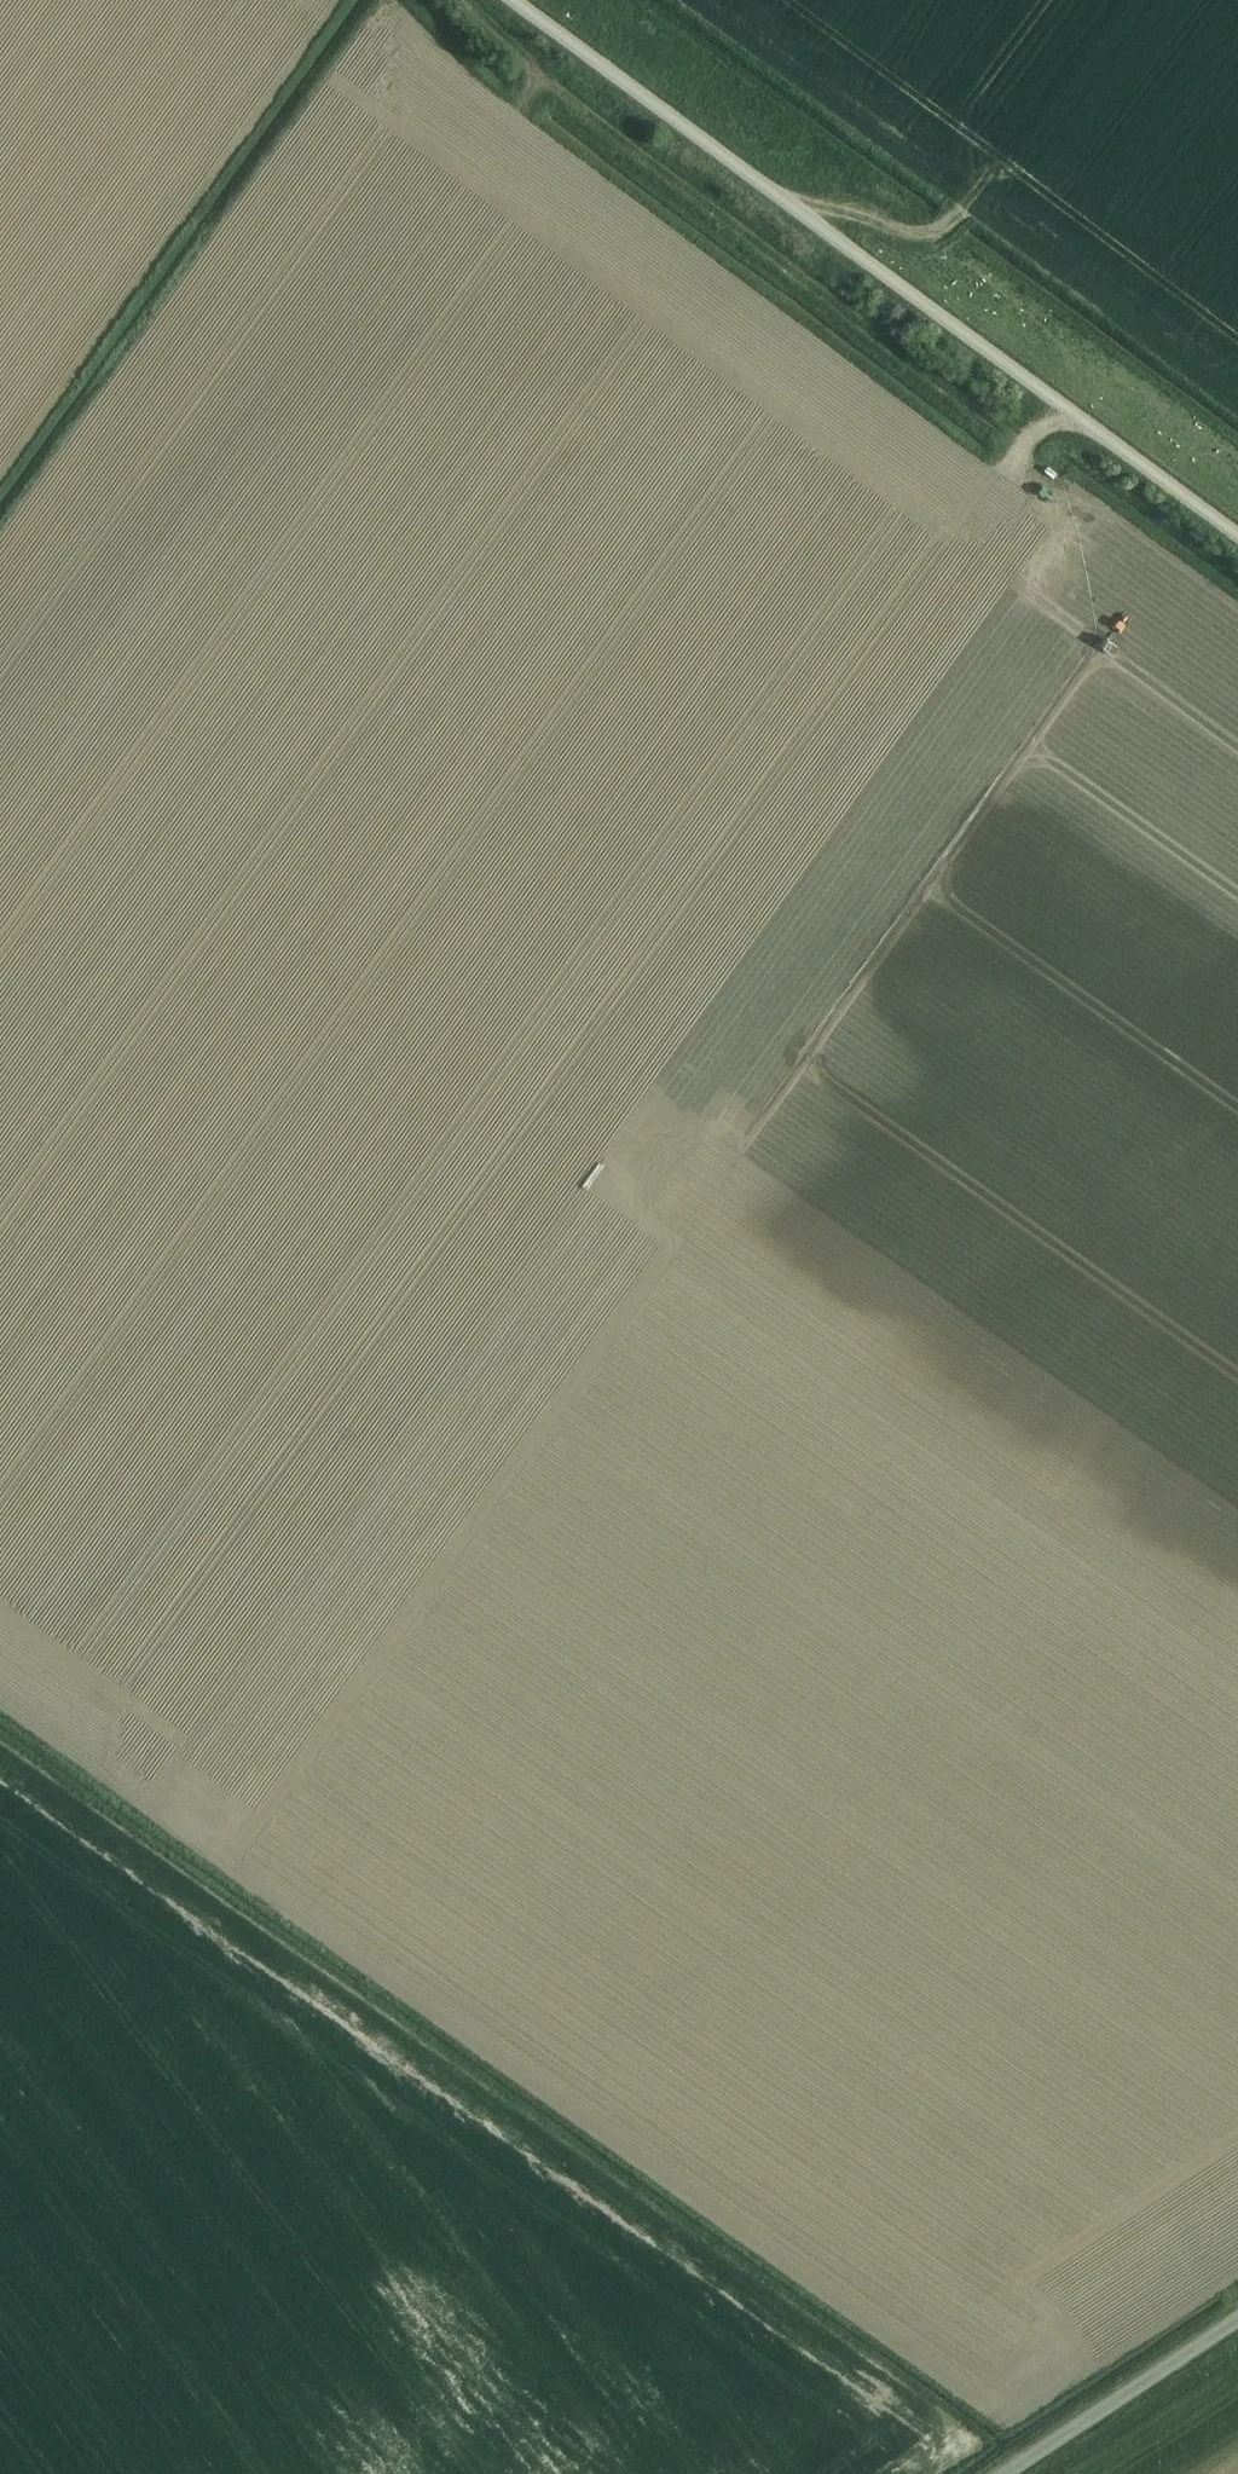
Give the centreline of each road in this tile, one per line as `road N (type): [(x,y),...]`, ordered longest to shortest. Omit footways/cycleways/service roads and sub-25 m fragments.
road 1 (unclassified): [(1237,538),(513,0)]
road 2 (unclassified): [(1010,2473),(1237,2323)]

